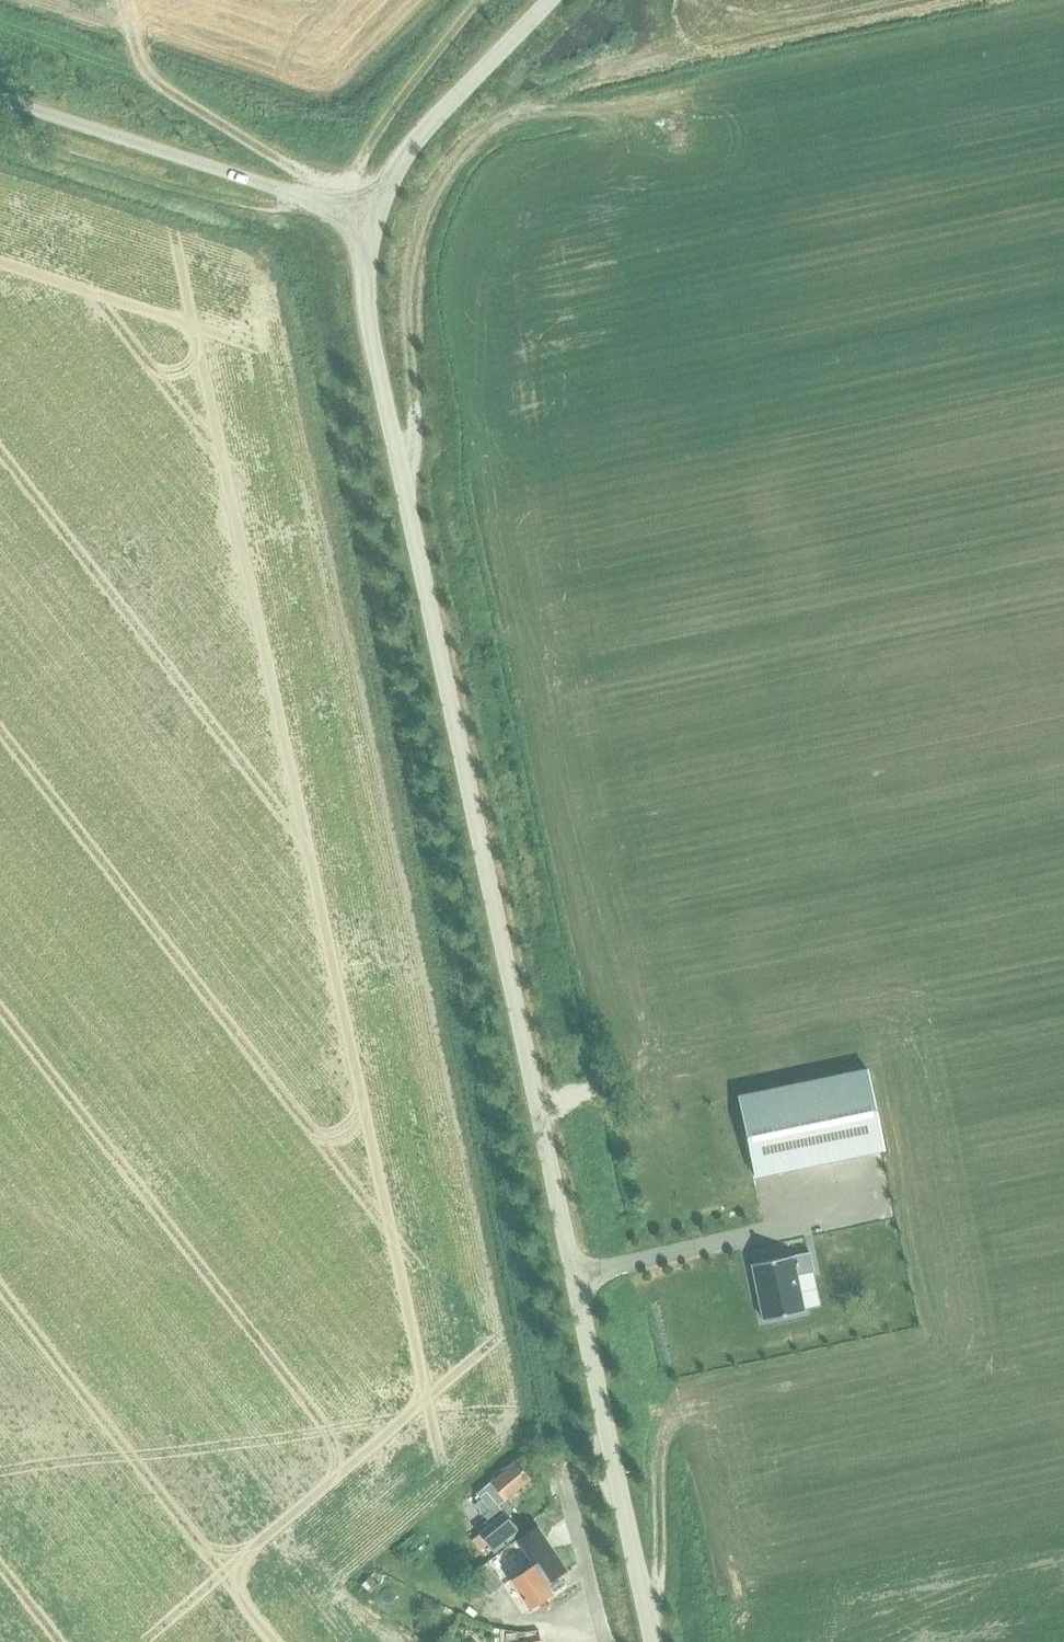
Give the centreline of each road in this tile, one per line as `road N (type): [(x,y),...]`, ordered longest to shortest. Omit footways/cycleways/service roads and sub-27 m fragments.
road 1 (tertiary): [(654,1641),(372,342),(367,259),(374,219)]
road 2 (unclassified): [(374,219),(0,99)]
road 3 (tertiary): [(374,219),(452,109),(558,0)]

